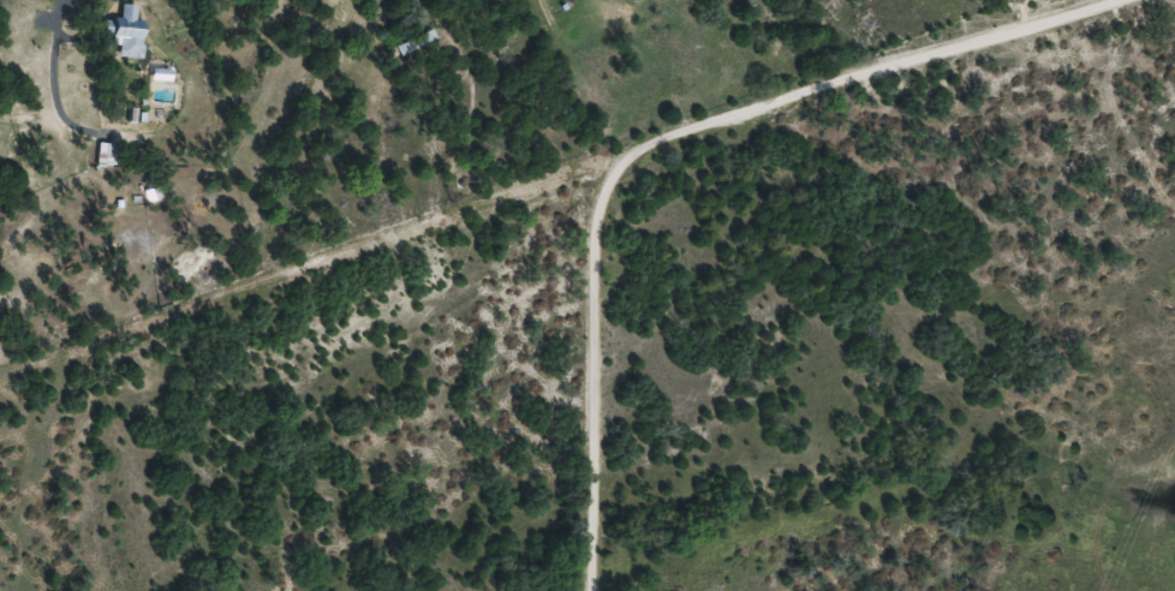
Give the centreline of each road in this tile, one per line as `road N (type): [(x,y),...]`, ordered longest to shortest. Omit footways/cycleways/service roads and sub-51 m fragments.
road 1 (residential): [(594,590),(590,159),(626,129),(1010,0)]
road 2 (residential): [(0,349),(525,159),(590,159)]

